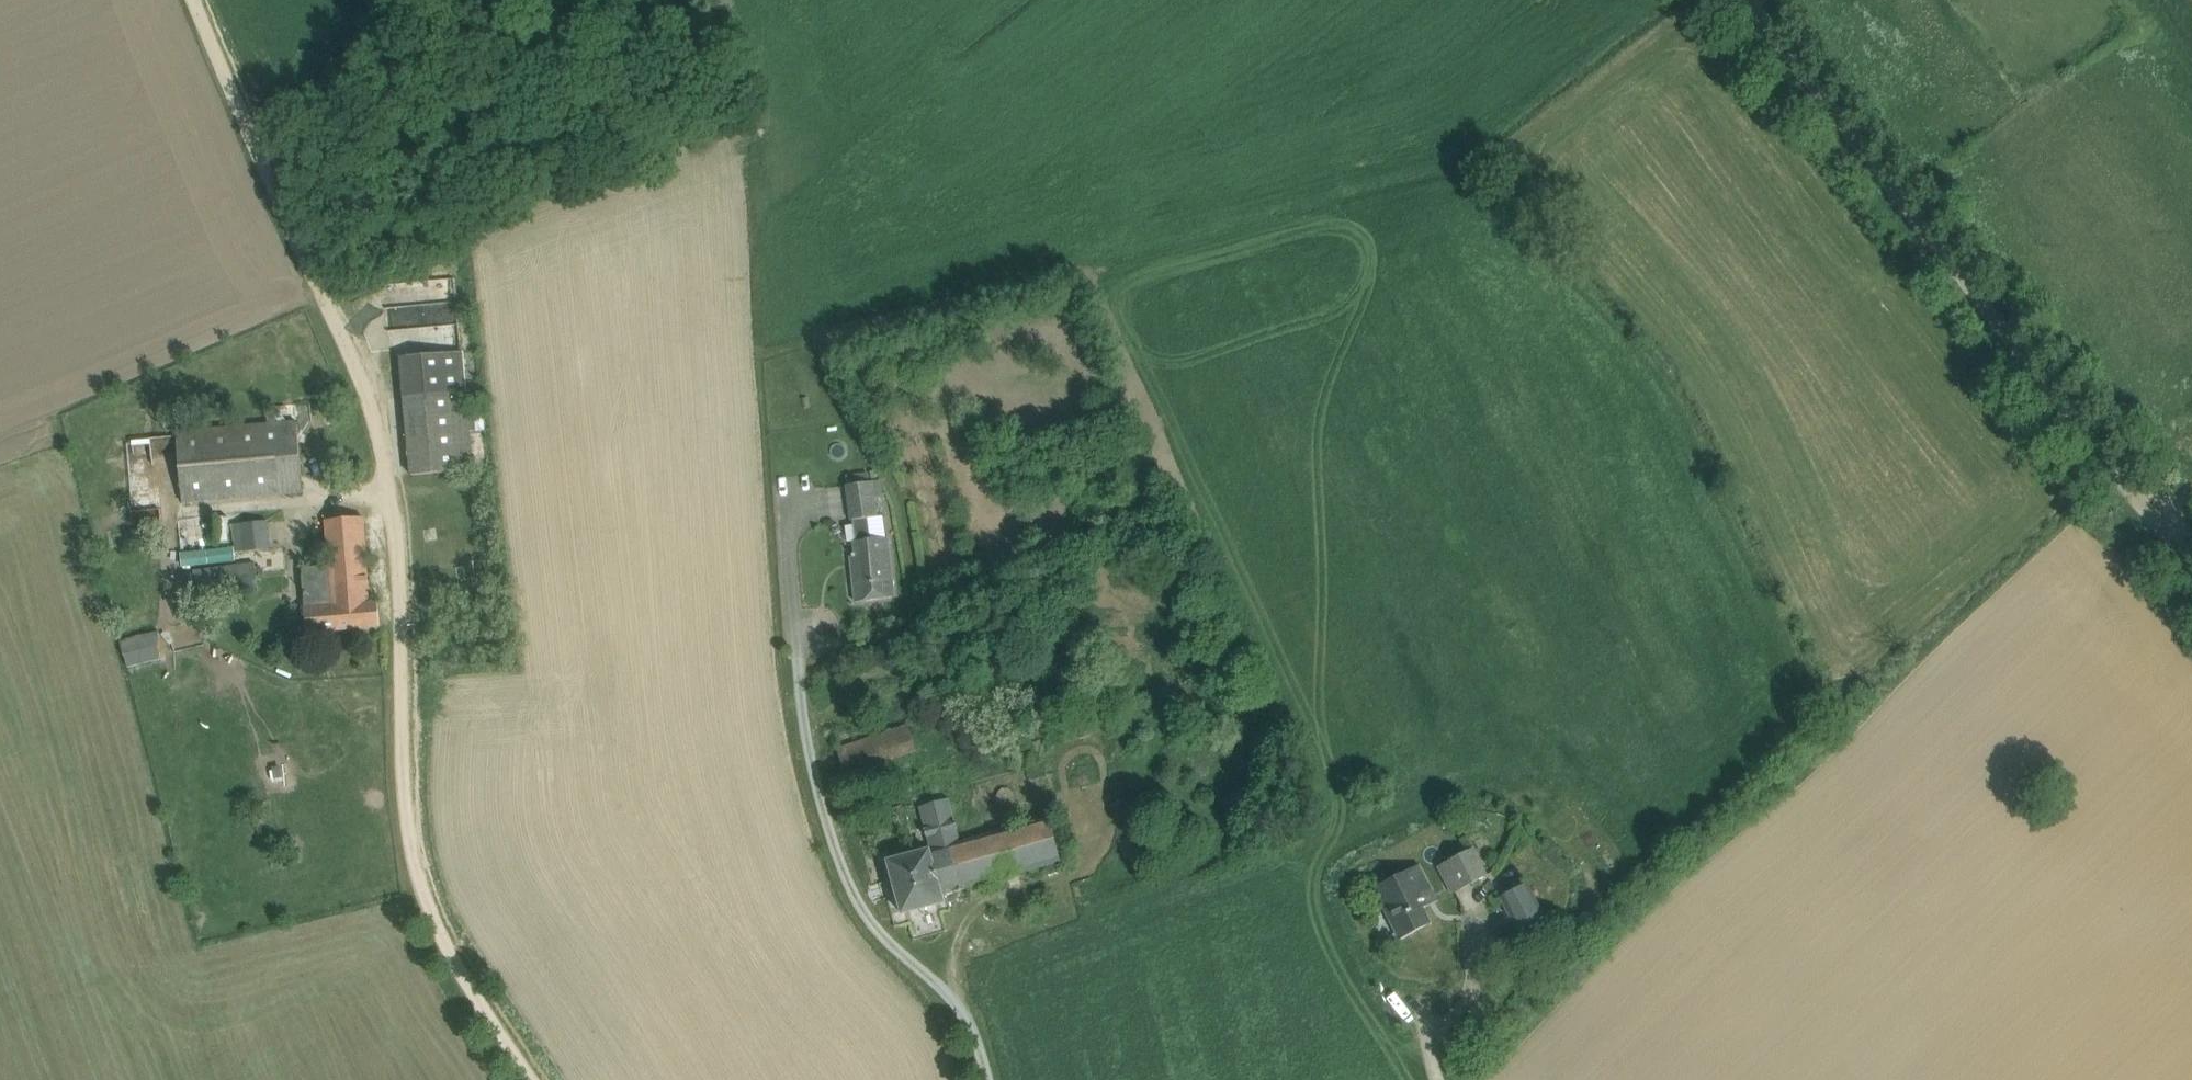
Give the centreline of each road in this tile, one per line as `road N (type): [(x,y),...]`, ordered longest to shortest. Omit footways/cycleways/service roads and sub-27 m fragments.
road 1 (track): [(536,1079),(449,945),(411,830),(405,635),(375,389),(203,0)]
road 2 (unclassified): [(2191,556),(1752,0)]

